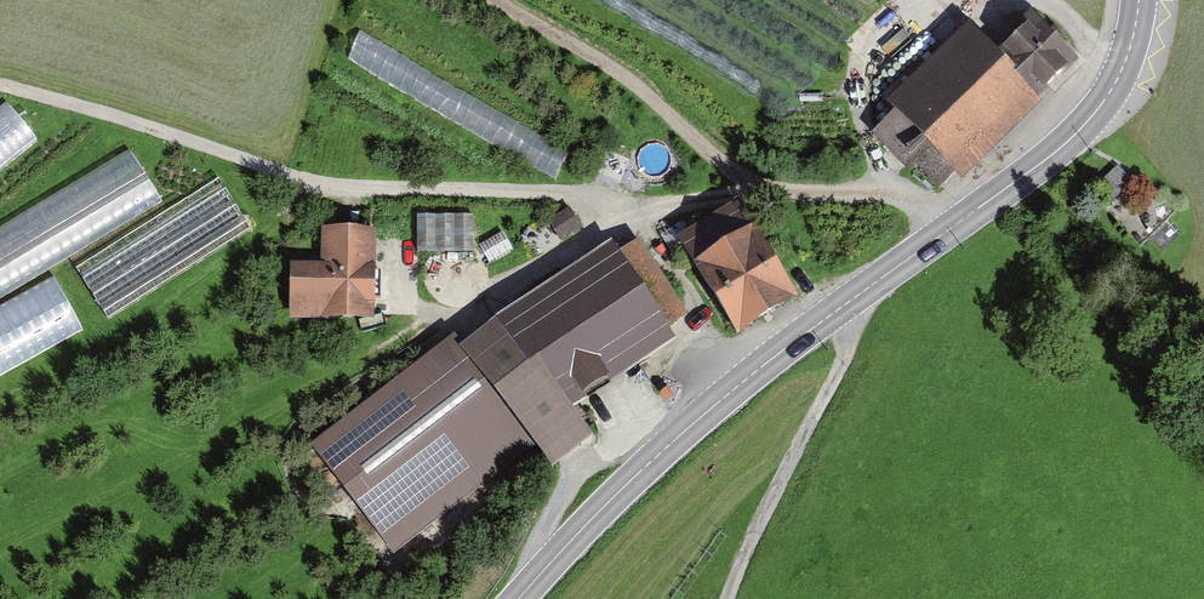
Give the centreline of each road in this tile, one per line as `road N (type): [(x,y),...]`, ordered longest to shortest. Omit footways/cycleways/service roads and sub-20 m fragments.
road 1 (track): [(0,86),(322,184),(590,193),(626,205),(817,193),(916,203),(945,234)]
road 2 (tertiary): [(519,598),(652,461),(748,378),(1066,143),(1120,75),(1140,0)]
road 3 (track): [(328,414),(626,205)]
road 4 (track): [(494,0),(609,66),(751,194)]
road 5 (track): [(728,598),(851,344),(847,304)]
road 6 (track): [(916,203),(880,174),(863,93),(873,70),(956,0)]
road 7 (track): [(748,378),(626,205)]

